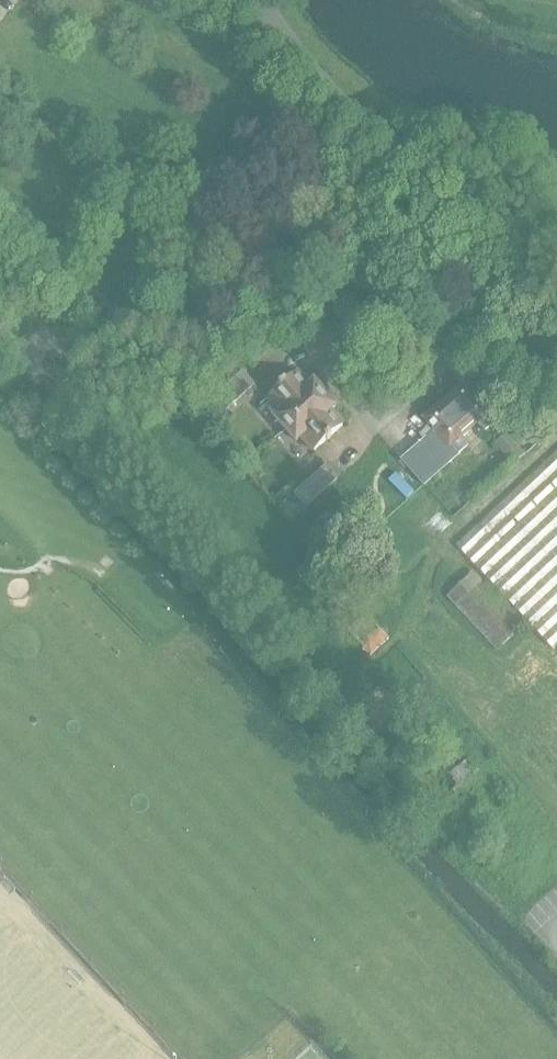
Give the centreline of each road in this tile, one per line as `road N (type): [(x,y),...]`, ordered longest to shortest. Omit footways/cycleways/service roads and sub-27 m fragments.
road 1 (unclassified): [(556,330),(432,185),(323,88),(258,0)]
road 2 (track): [(453,532),(556,432)]

